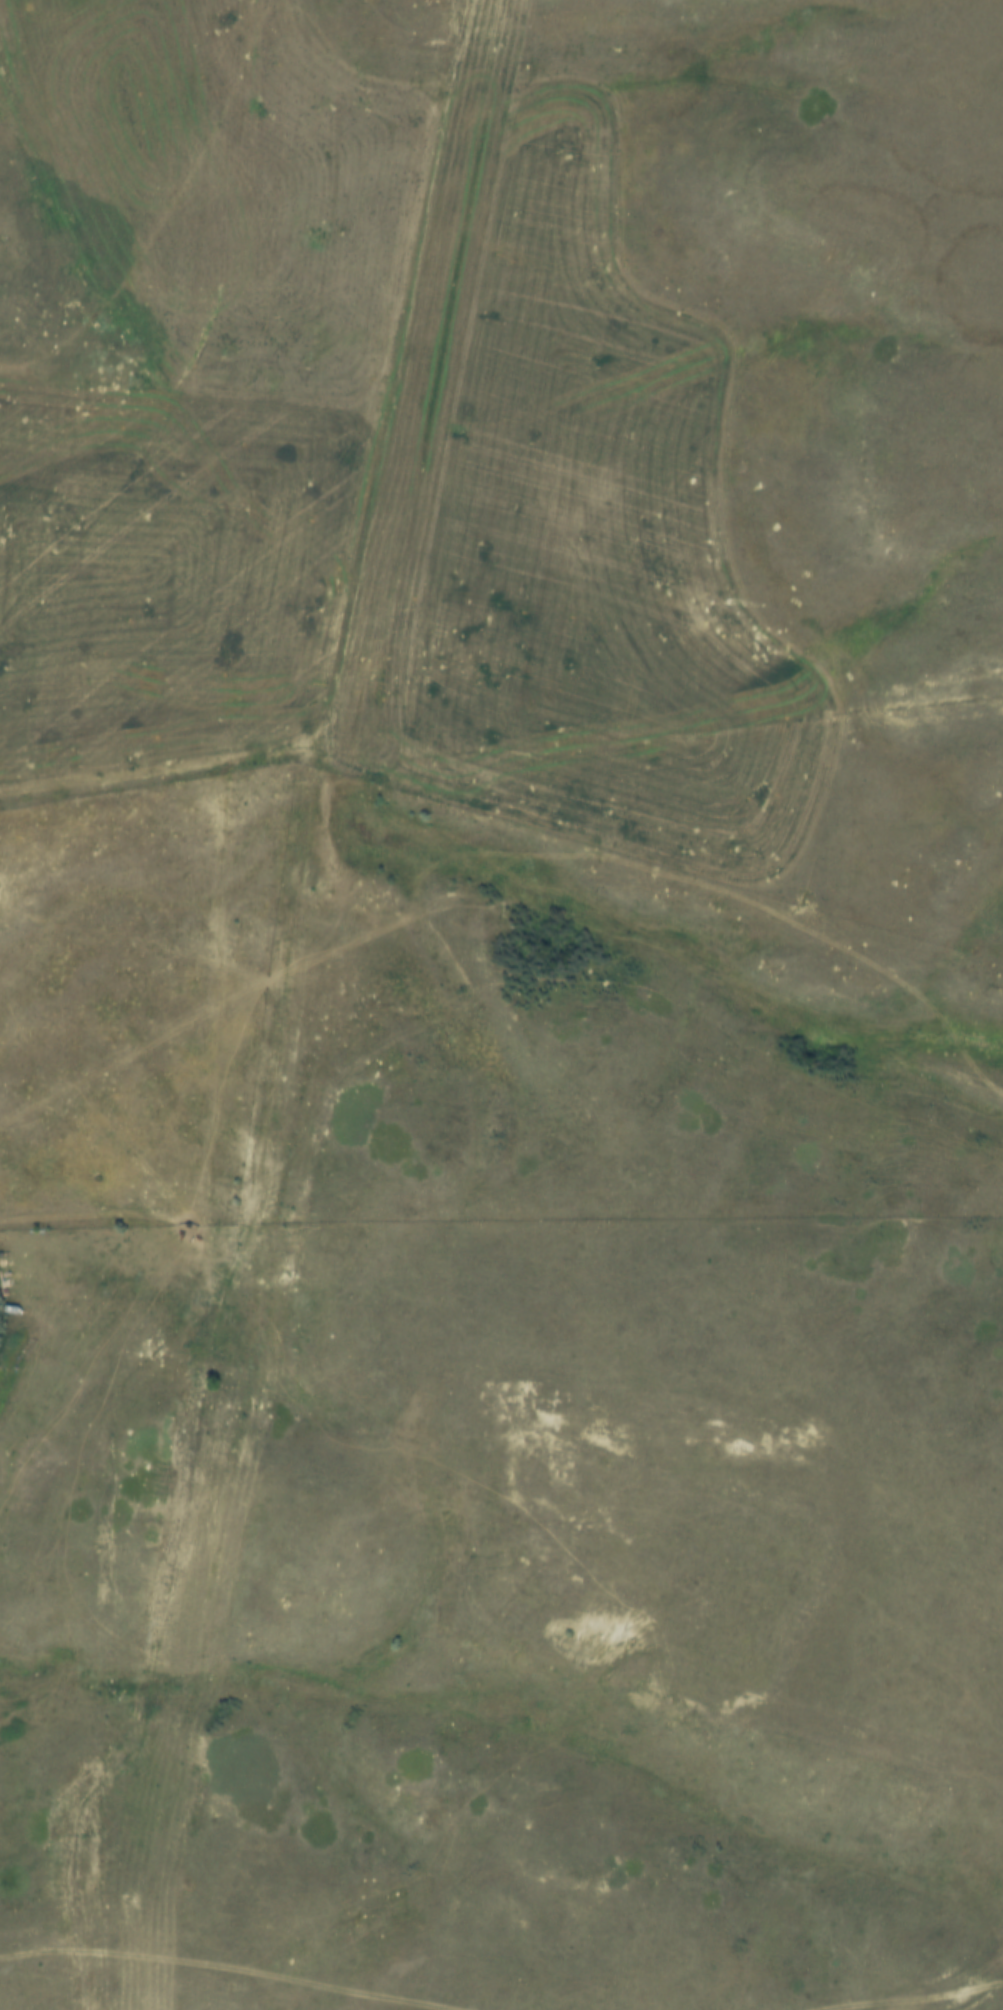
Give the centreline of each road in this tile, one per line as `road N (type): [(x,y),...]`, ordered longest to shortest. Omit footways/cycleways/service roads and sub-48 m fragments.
road 1 (track): [(238,0),(223,288),(215,314),(147,462),(0,624)]

